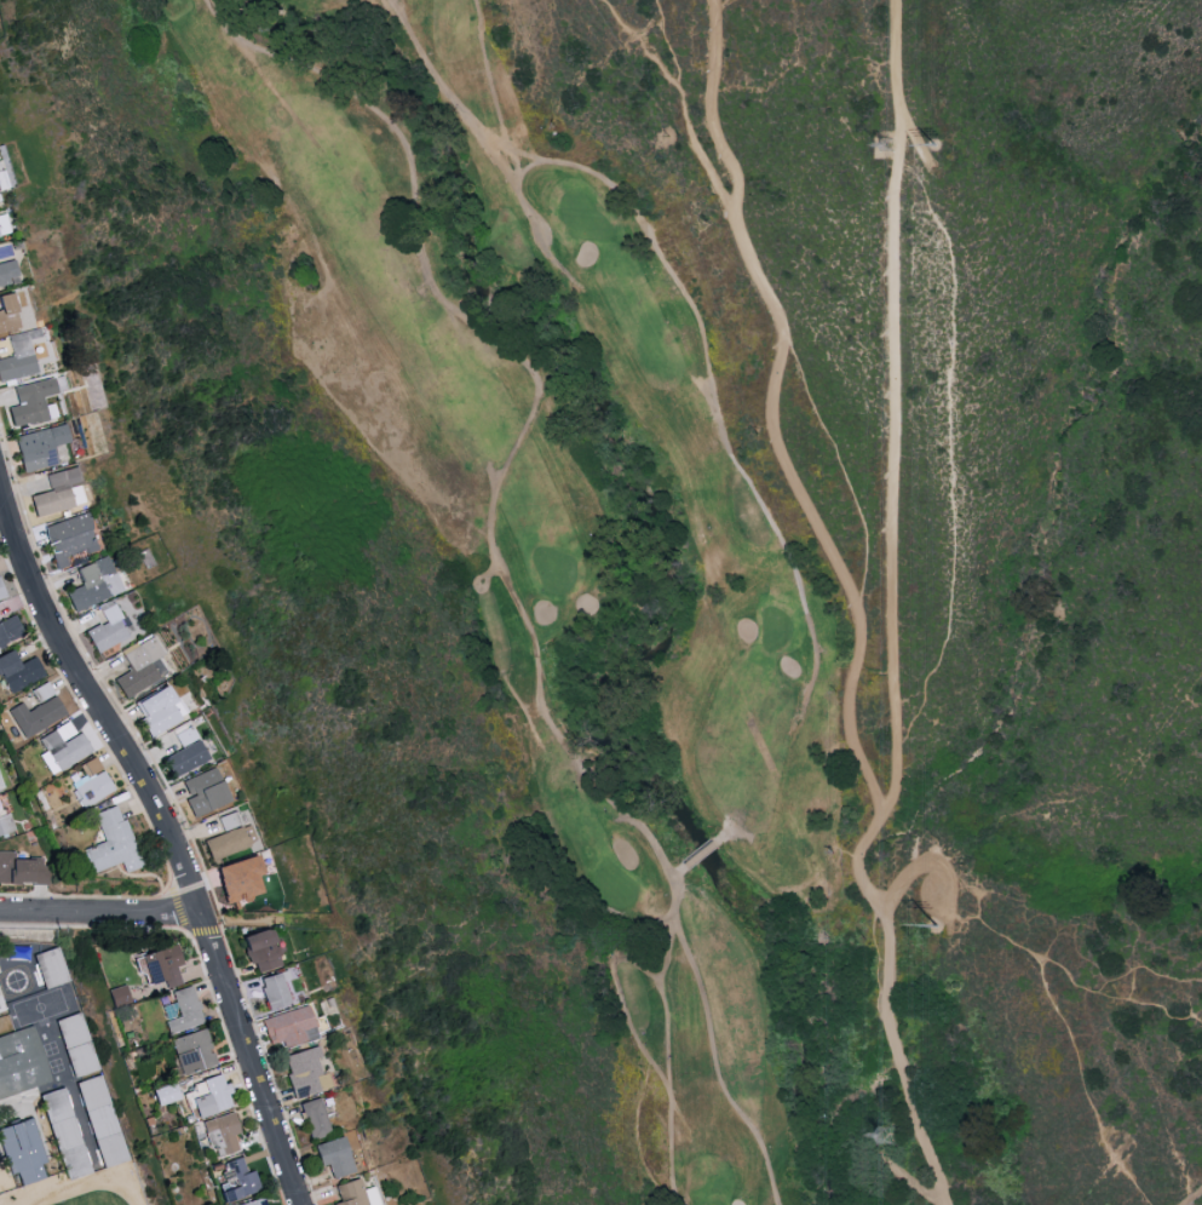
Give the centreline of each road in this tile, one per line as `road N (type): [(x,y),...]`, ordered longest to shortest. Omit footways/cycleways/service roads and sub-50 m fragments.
road 1 (track): [(882,809),(850,731),(861,625),(772,429),(782,333),(732,208),(736,180),(711,119),(713,0)]
road 2 (residential): [(299,1204),(161,808),(59,649),(0,483)]
road 3 (track): [(885,911),(867,893),(856,860),(896,791),(896,199)]
road 4 (track): [(942,1204),(885,1016),(885,911)]
road 5 (residential): [(0,910),(199,913)]
road 6 (track): [(885,911),(927,861),(944,873),(944,922)]

